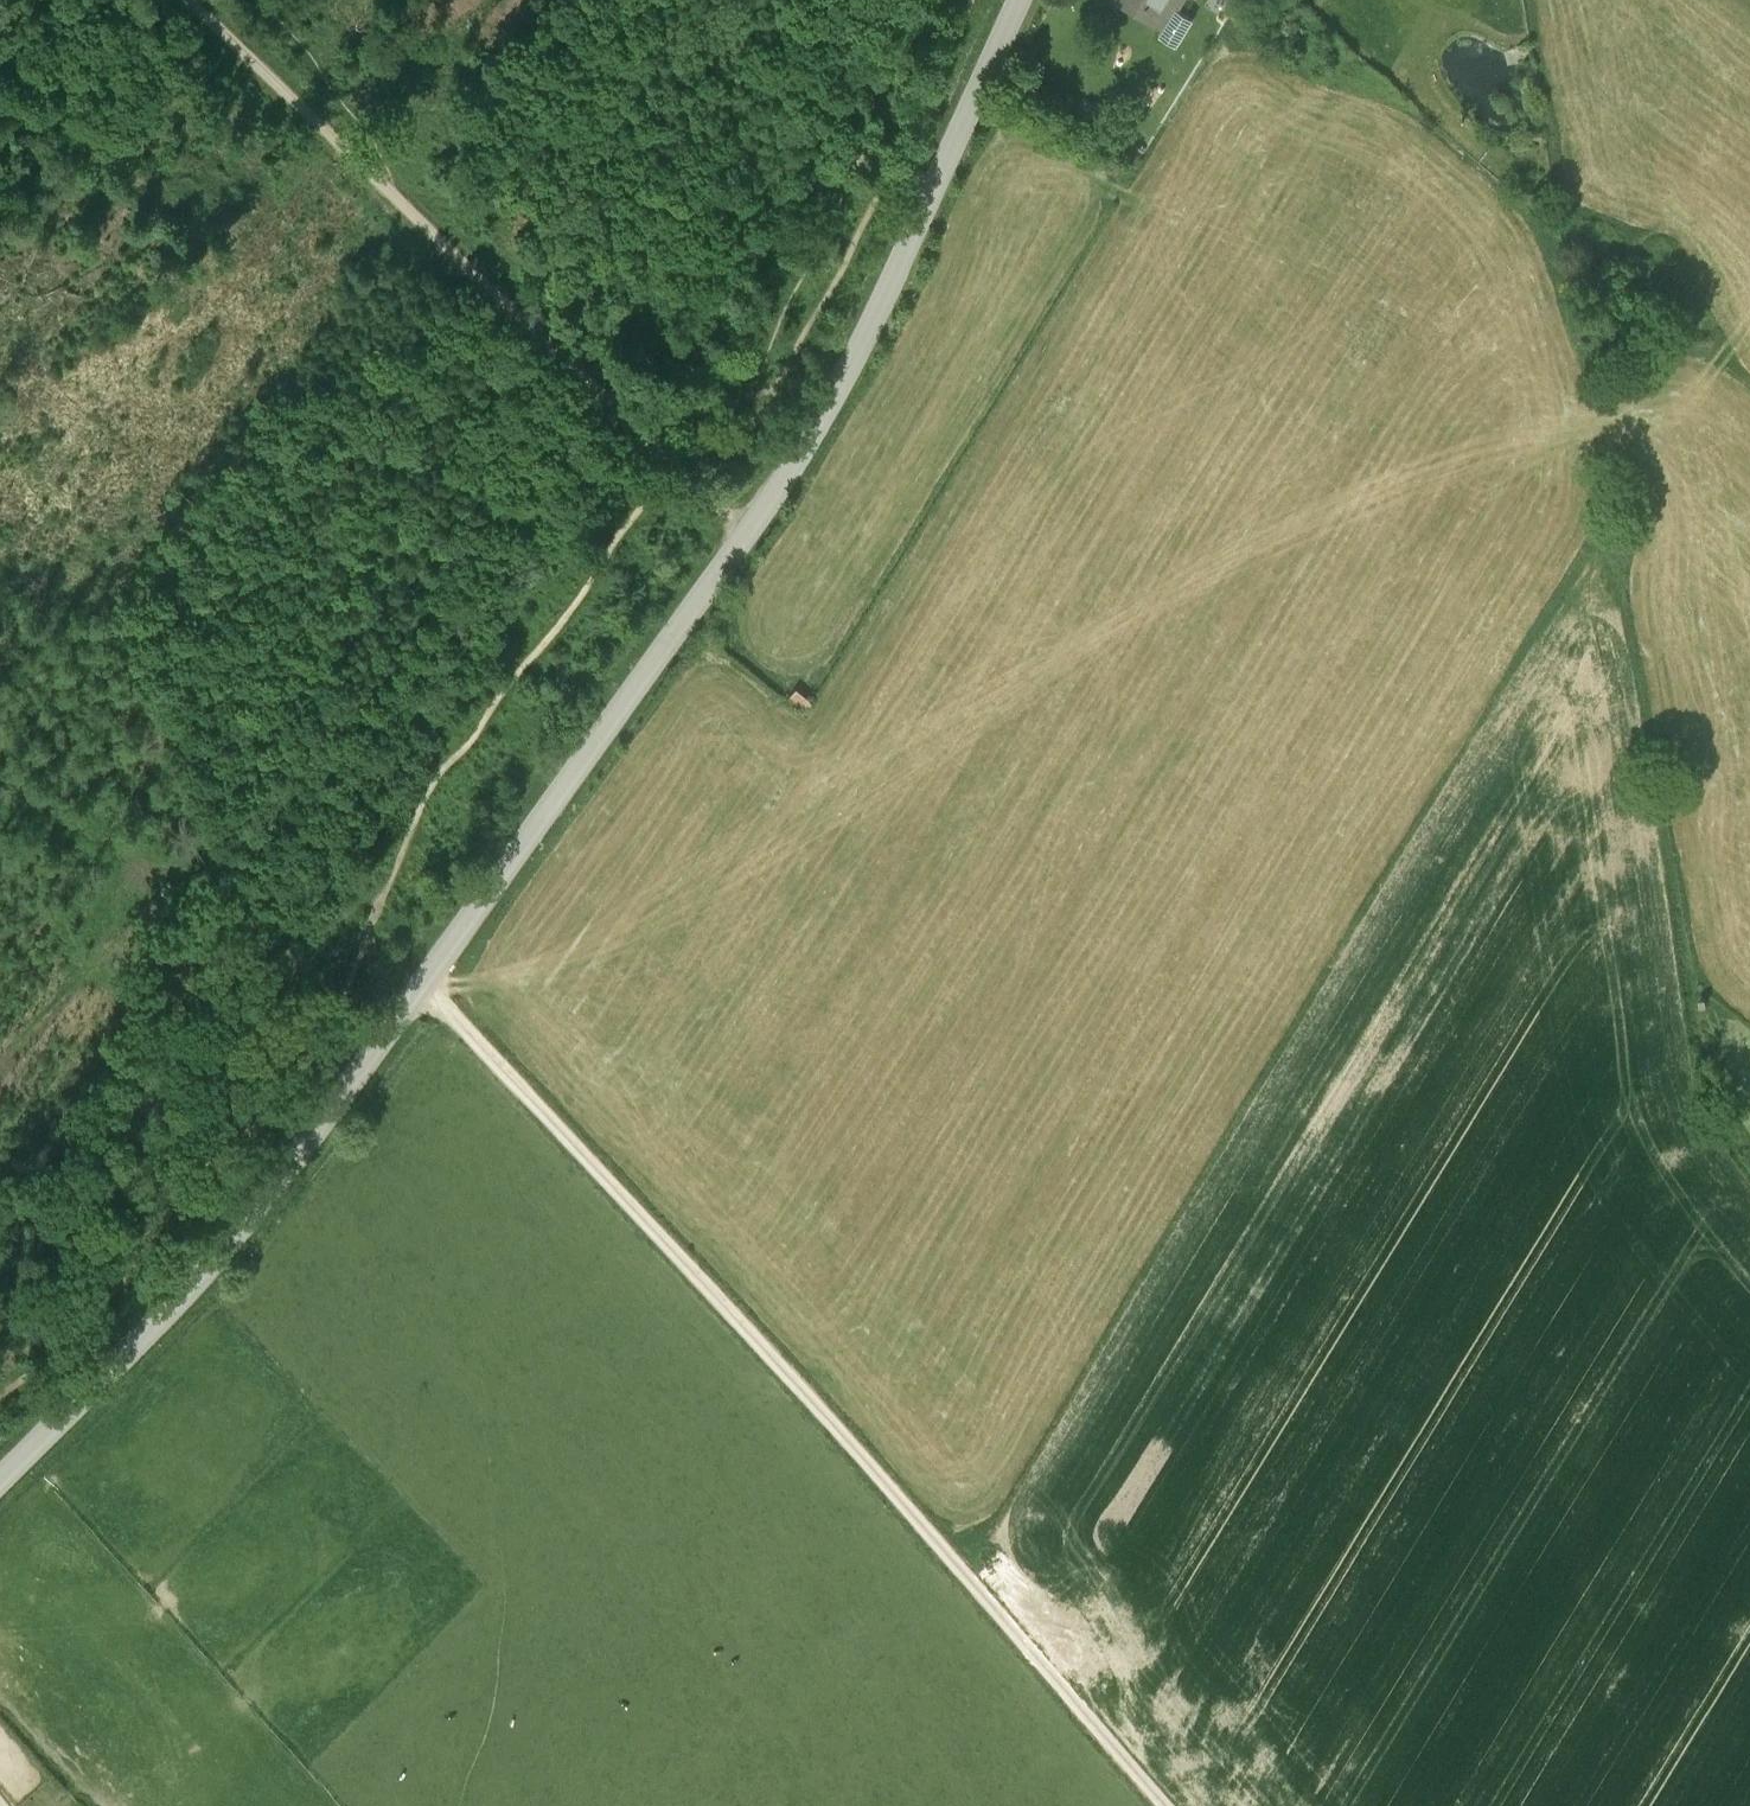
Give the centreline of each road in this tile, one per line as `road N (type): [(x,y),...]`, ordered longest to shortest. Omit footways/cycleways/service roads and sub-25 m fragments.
road 1 (unclassified): [(0,1479),(202,1277),(415,1001),(749,525),(874,317),(1016,0)]
road 2 (track): [(1166,1805),(860,1452),(448,1011),(375,1002),(344,988)]
road 3 (track): [(749,525),(618,411),(194,0)]
road 4 (track): [(674,462),(562,628),(433,785),(344,988)]

